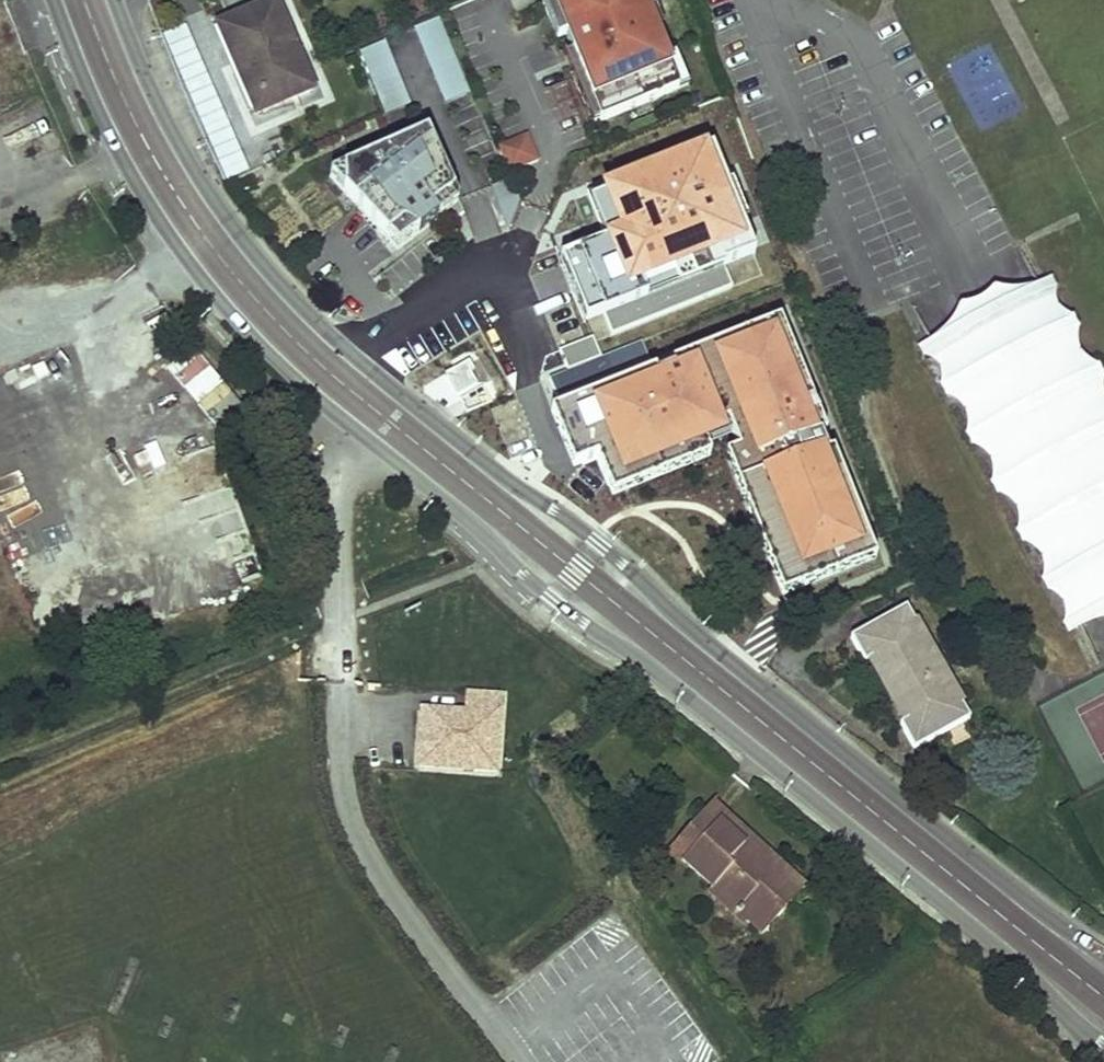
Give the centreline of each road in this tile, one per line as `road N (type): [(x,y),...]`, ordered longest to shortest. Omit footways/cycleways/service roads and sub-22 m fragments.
road 1 (tertiary): [(52,0),(97,113),(145,198),(267,354),(481,530),(553,599),(682,692),(1103,1044)]
road 2 (tertiary): [(1103,954),(675,617),(599,543),(507,482),(367,367)]
road 3 (tertiary): [(367,367),(273,276),(191,167),(156,106),(114,0)]
road 4 (track): [(337,620),(0,766)]
road 5 (track): [(185,258),(67,322),(0,340)]
road 6 (residential): [(367,367),(414,323),(484,279)]

